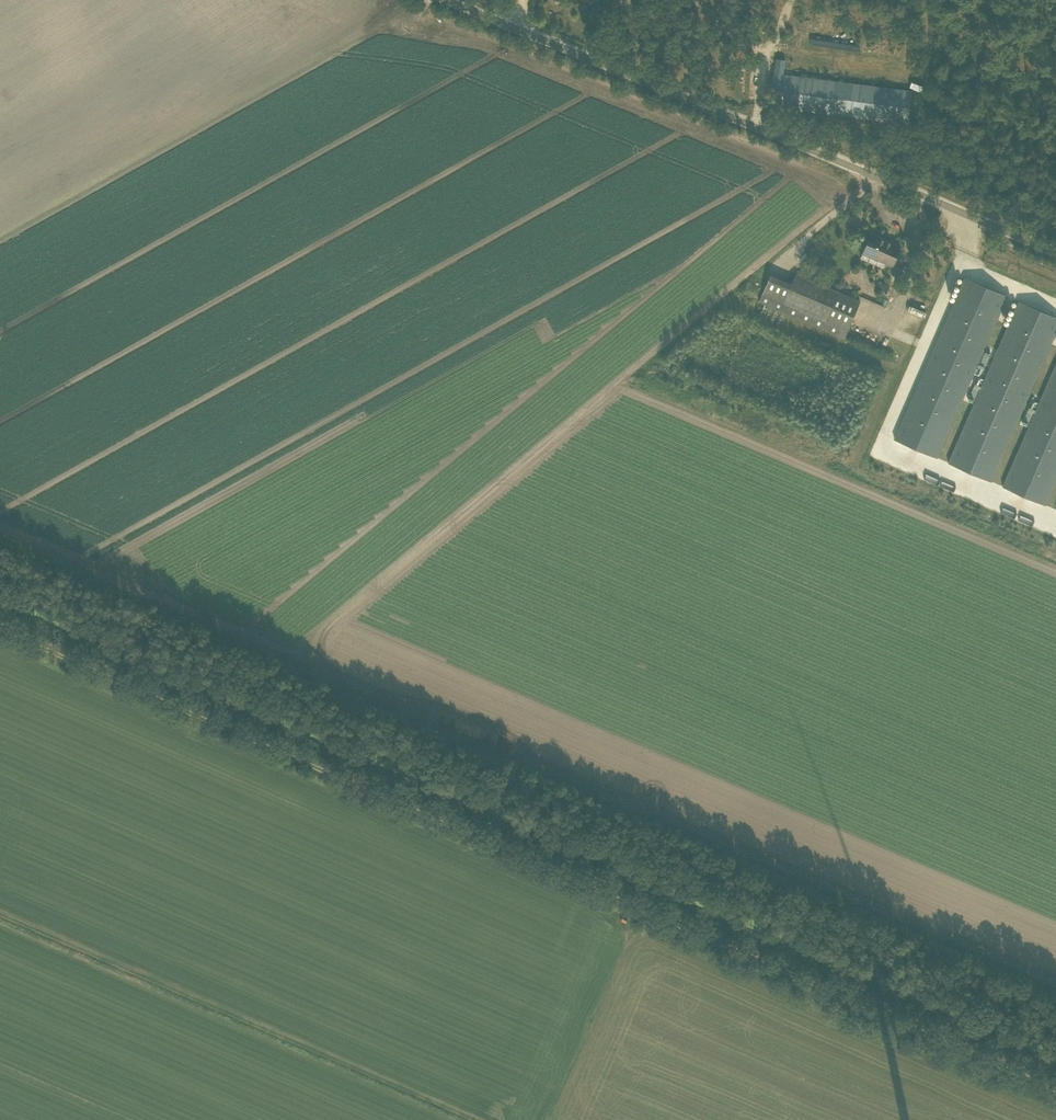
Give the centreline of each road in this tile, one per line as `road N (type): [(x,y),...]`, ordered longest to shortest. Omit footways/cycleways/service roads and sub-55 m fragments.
road 1 (track): [(1055,1091),(0,629)]
road 2 (unclassified): [(1055,256),(448,0)]

